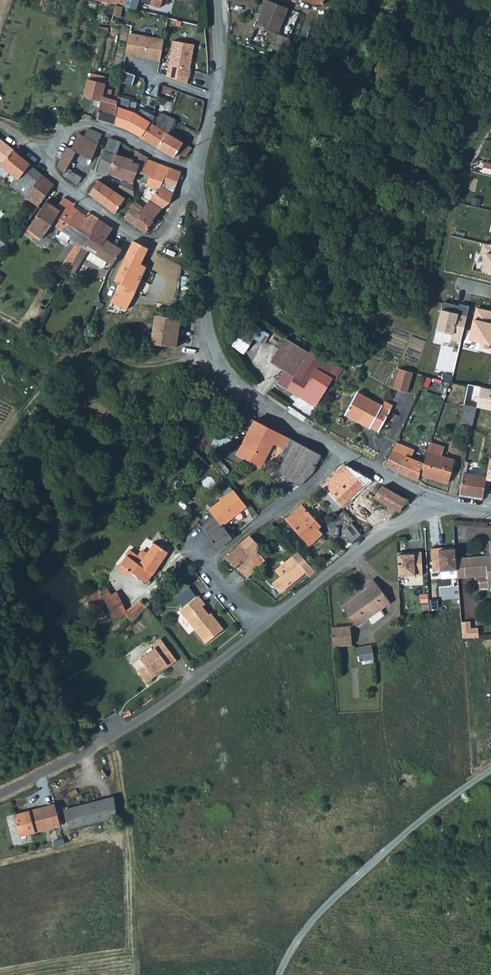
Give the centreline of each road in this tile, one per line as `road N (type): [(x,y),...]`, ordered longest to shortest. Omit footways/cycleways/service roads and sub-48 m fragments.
road 1 (residential): [(197,175),(216,356),(236,389),(338,454)]
road 2 (unclassified): [(0,796),(142,722),(260,625)]
road 3 (track): [(215,353),(161,364),(105,351),(76,354),(0,450)]
road 4 (residential): [(338,454),(309,489),(213,561),(213,576),(260,625)]
road 5 (residential): [(51,158),(46,166),(146,240),(163,238),(197,175)]
road 6 (unclassified): [(260,625),(433,501)]
road 7 (residential): [(218,0),(218,98),(197,175)]
road 8 (residential): [(197,175),(90,123),(73,126),(51,158)]

